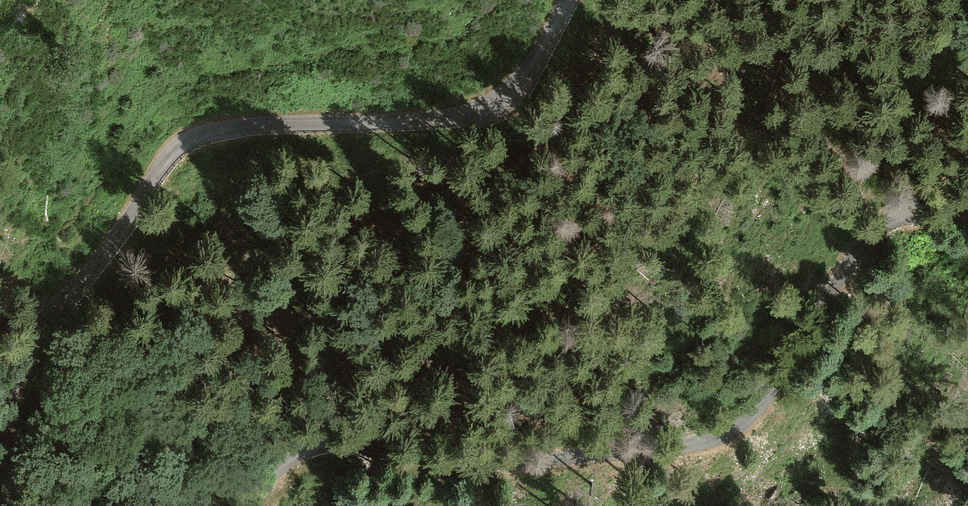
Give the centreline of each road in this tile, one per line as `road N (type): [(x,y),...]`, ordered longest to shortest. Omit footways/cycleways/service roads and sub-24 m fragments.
road 1 (unclassified): [(236,505),(296,458),(361,444),(438,461),(553,465),(695,447),(748,419),(785,367),(827,284),(869,230),(910,210),(967,207)]
road 2 (unclassified): [(565,0),(502,96),(446,112),(209,131),(162,161),(100,260),(37,334),(0,421)]

